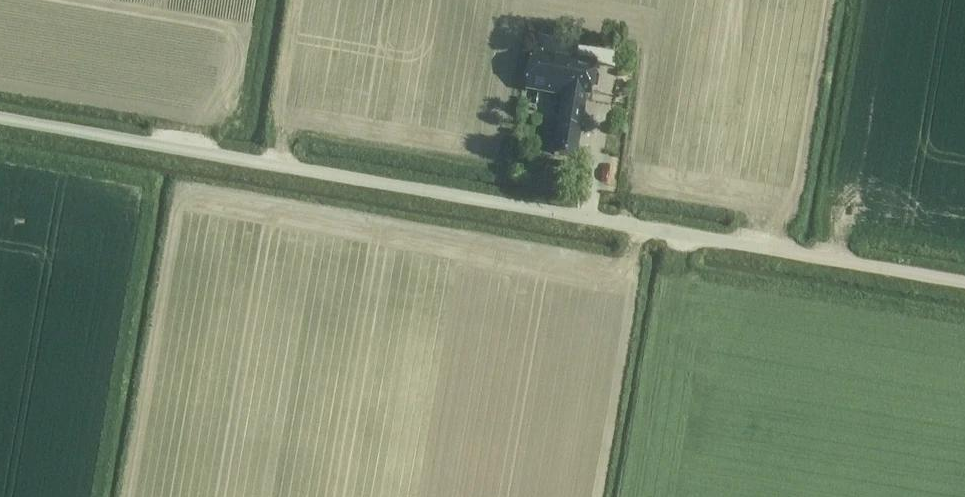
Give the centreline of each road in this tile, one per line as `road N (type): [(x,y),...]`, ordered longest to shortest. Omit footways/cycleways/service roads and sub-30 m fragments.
road 1 (residential): [(0,118),(964,283)]
road 2 (track): [(964,326),(677,275),(685,235)]
road 3 (track): [(677,275),(661,309),(627,496)]
road 4 (track): [(182,124),(228,129),(243,123),(269,0)]

